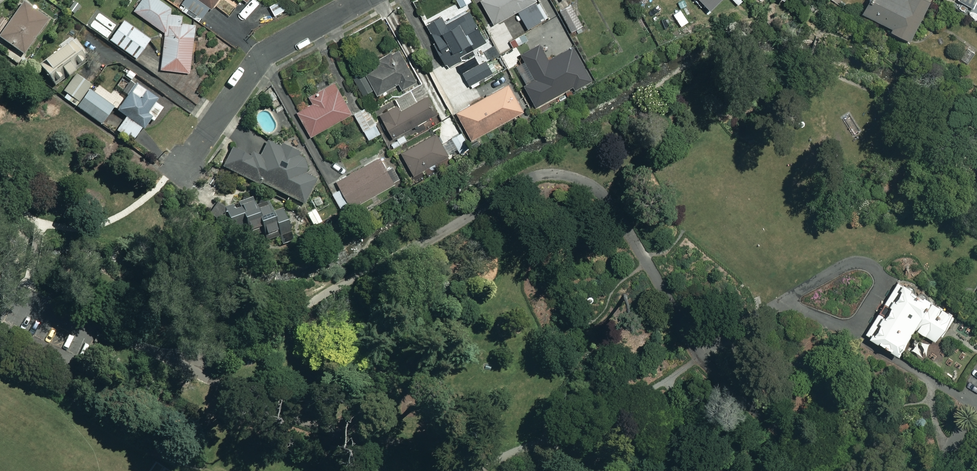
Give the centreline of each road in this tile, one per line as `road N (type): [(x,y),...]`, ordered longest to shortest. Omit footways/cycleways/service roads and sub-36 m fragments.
road 1 (residential): [(180,172),(268,52),(358,0)]

